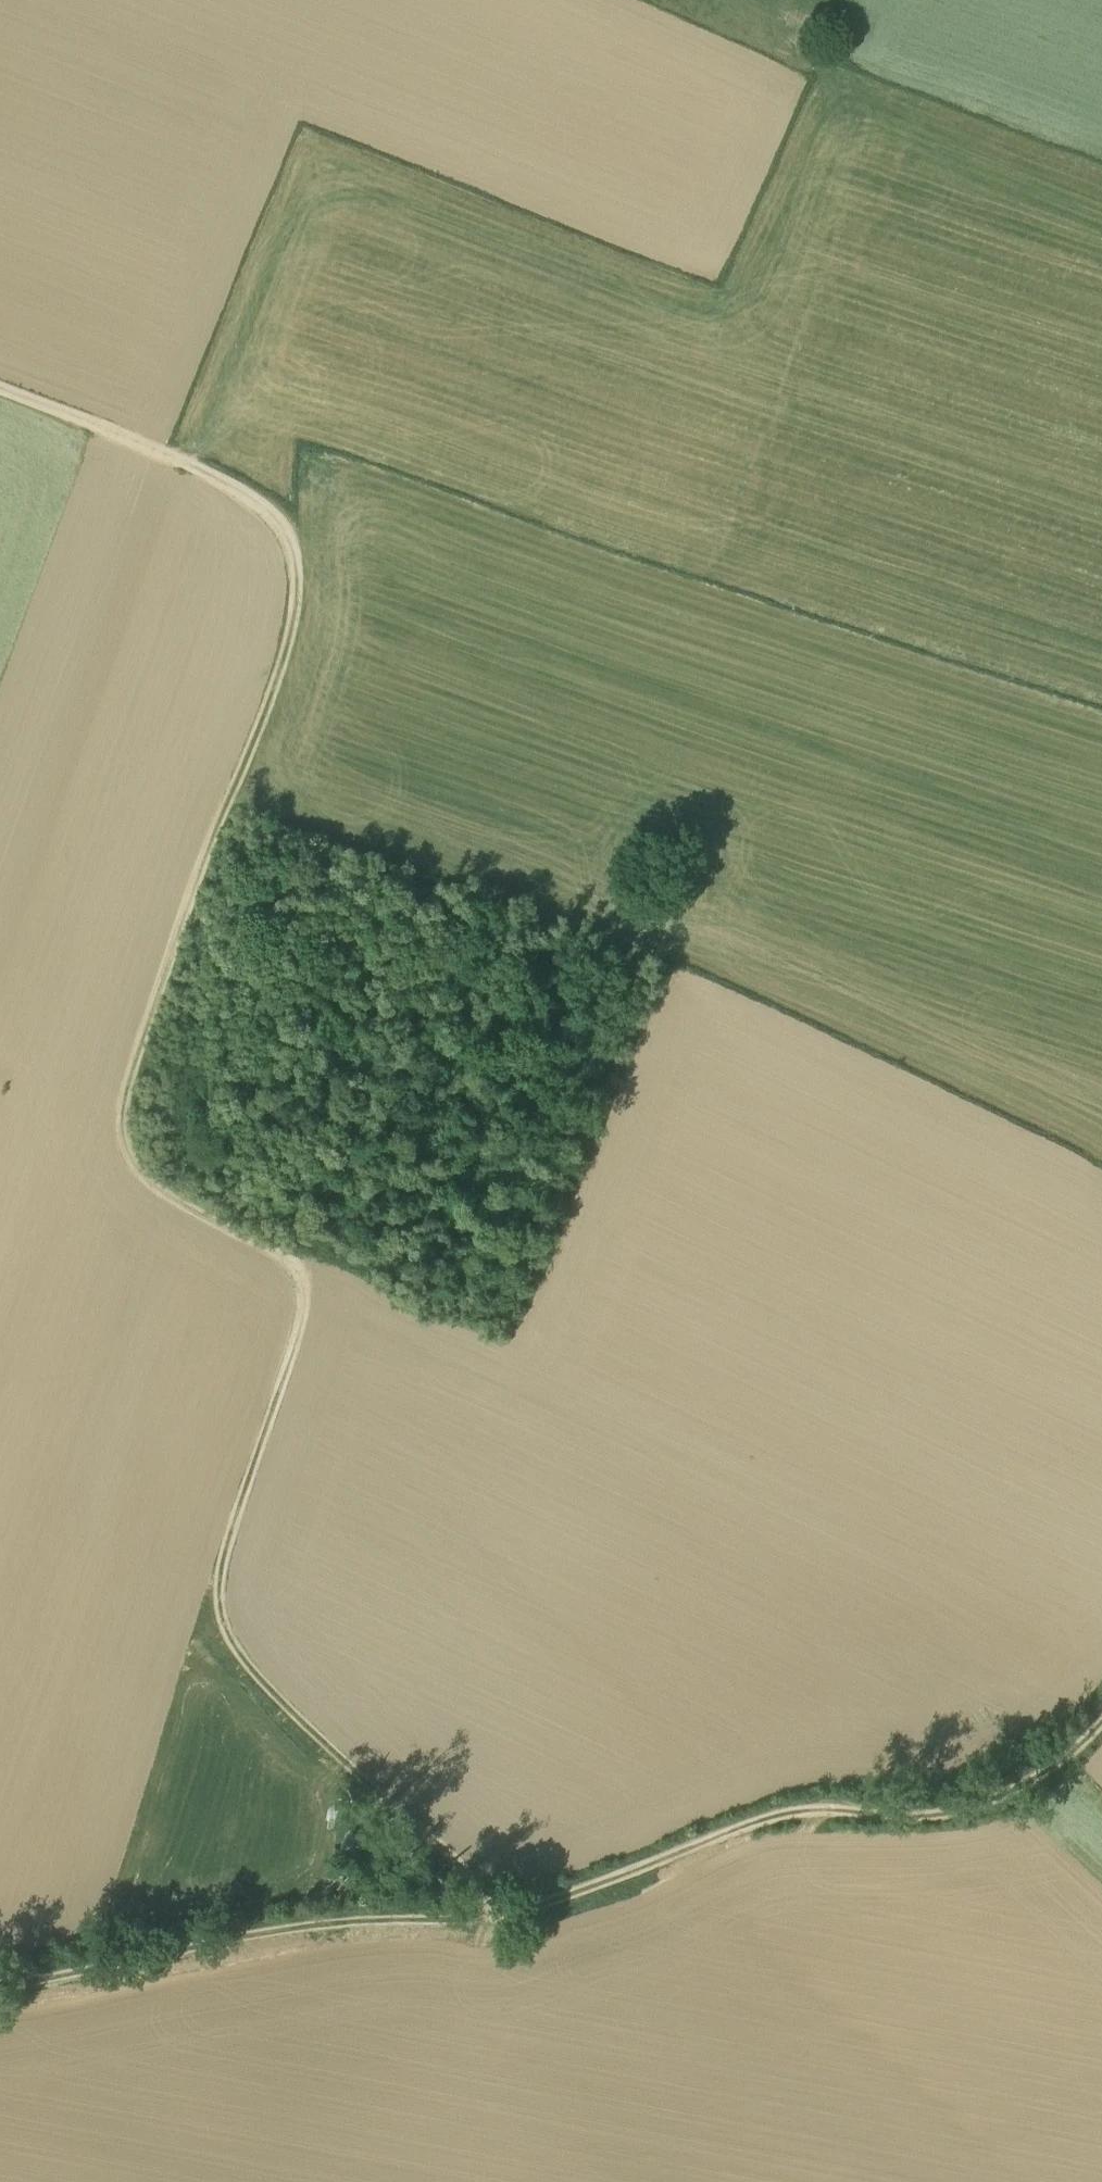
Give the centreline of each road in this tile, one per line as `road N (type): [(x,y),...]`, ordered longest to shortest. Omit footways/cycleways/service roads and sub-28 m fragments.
road 1 (track): [(0,392),(243,493),(282,520),(294,544),(299,574),(291,641),(135,1062),(127,1150),(143,1176),(281,1253),(304,1283),(309,1316),(223,1597),(224,1637),(250,1672),(438,1840),(499,1909)]
road 2 (track): [(499,1909),(555,1896),(785,1809),(948,1810),(1014,1788),(1065,1754),(1101,1716)]
road 3 (track): [(0,1980),(268,1928),(499,1909)]

